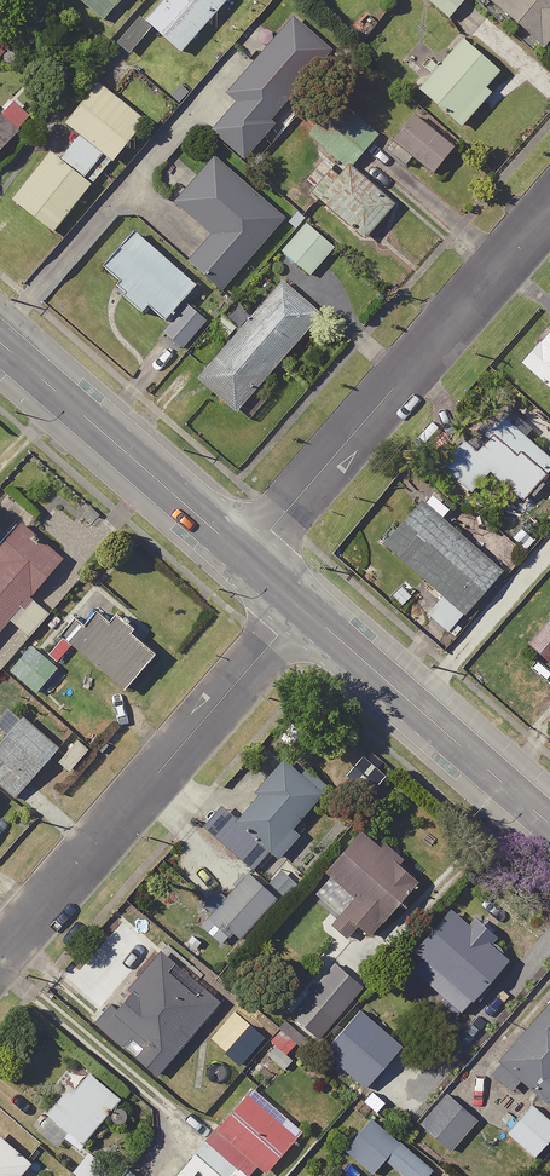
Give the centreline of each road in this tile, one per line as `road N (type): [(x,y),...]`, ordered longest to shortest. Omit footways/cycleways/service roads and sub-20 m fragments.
road 1 (residential): [(0,955),(304,609)]
road 2 (residential): [(247,559),(549,212)]
road 3 (secondary): [(0,342),(247,559)]
road 4 (secondary): [(304,609),(549,825)]

